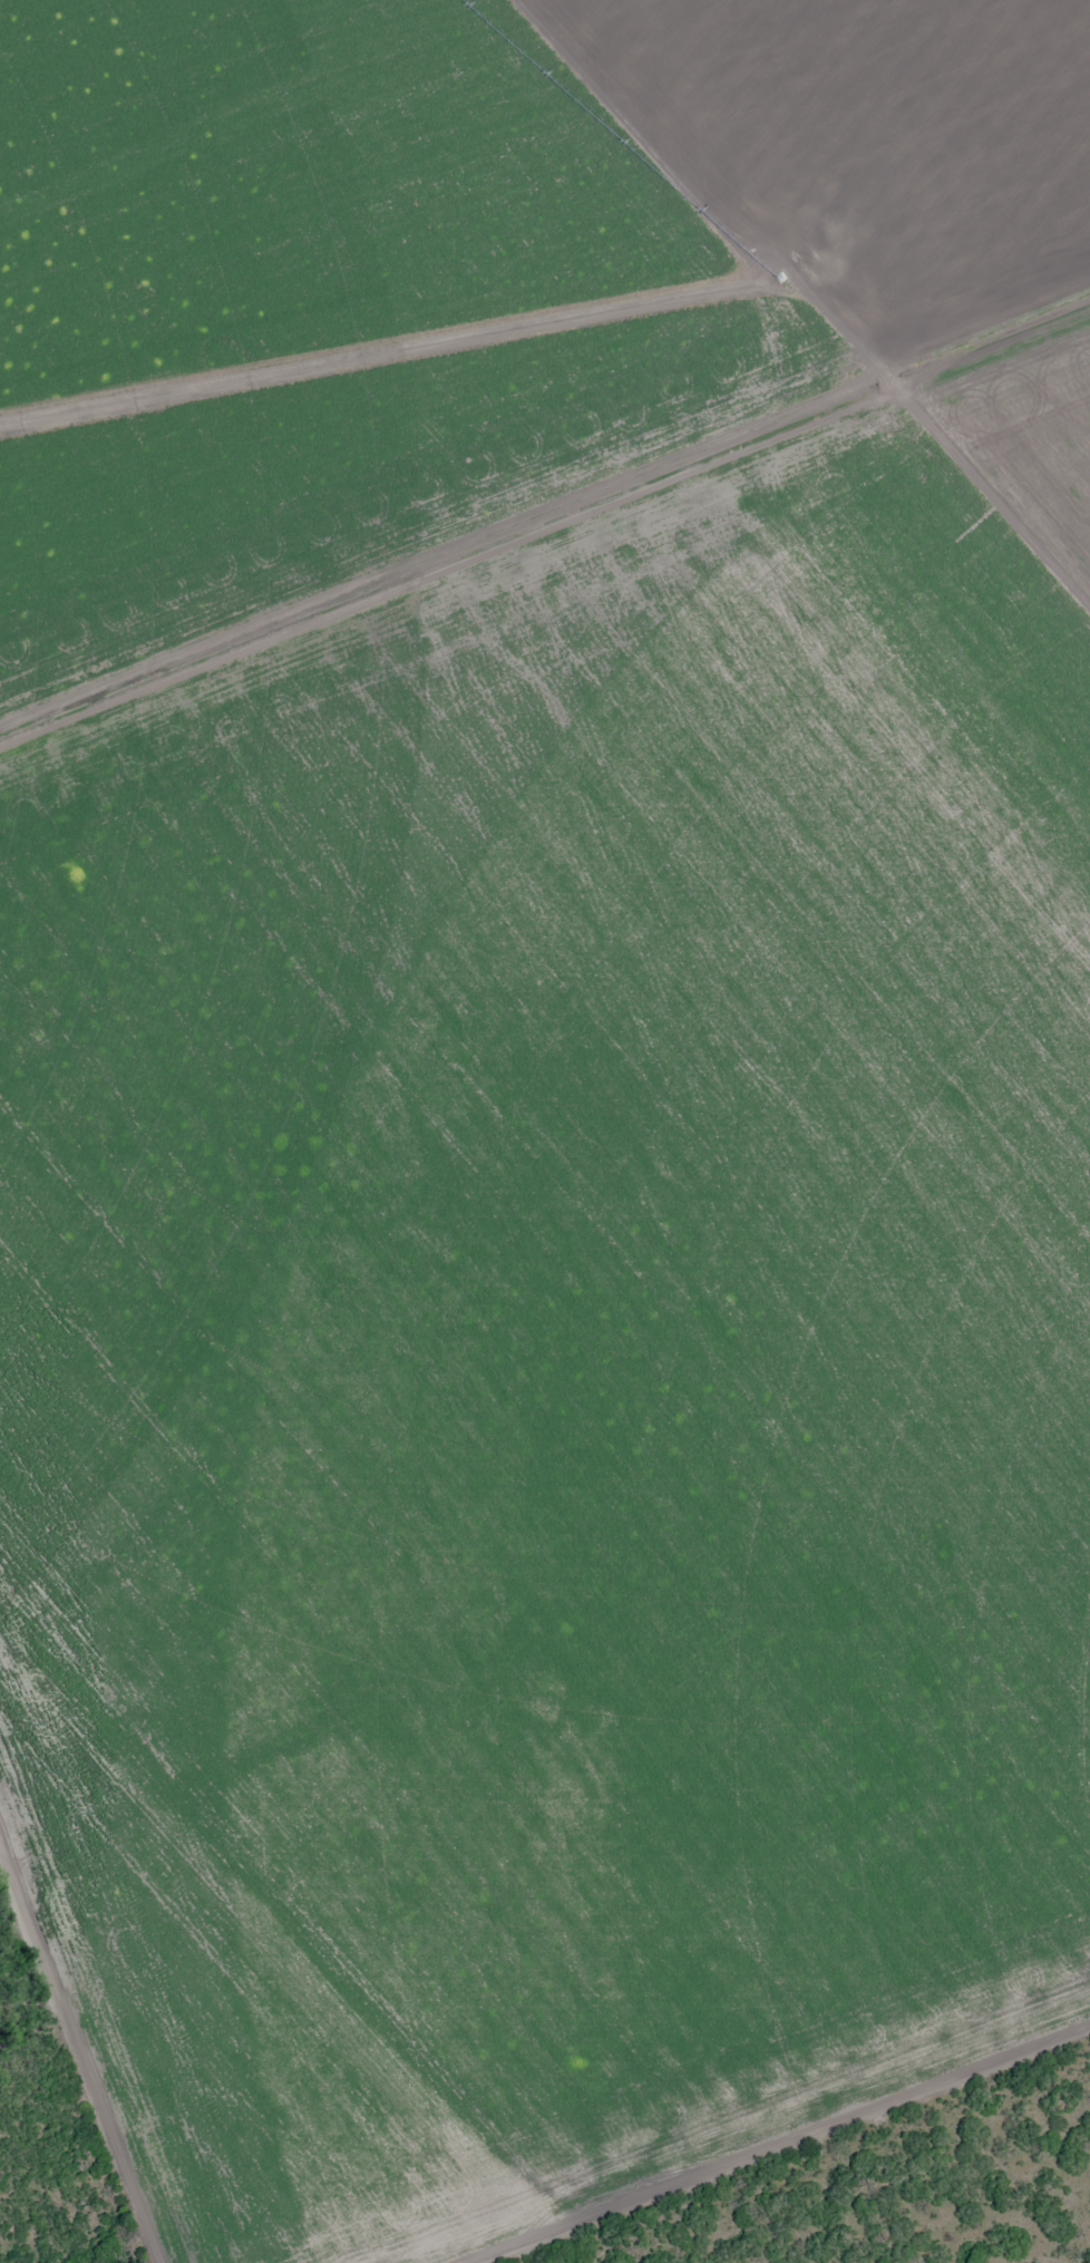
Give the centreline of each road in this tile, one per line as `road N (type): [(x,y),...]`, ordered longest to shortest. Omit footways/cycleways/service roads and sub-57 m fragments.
road 1 (track): [(1089,303),(0,742)]
road 2 (track): [(465,2262),(1089,2021)]
road 3 (track): [(0,1808),(159,2262)]

